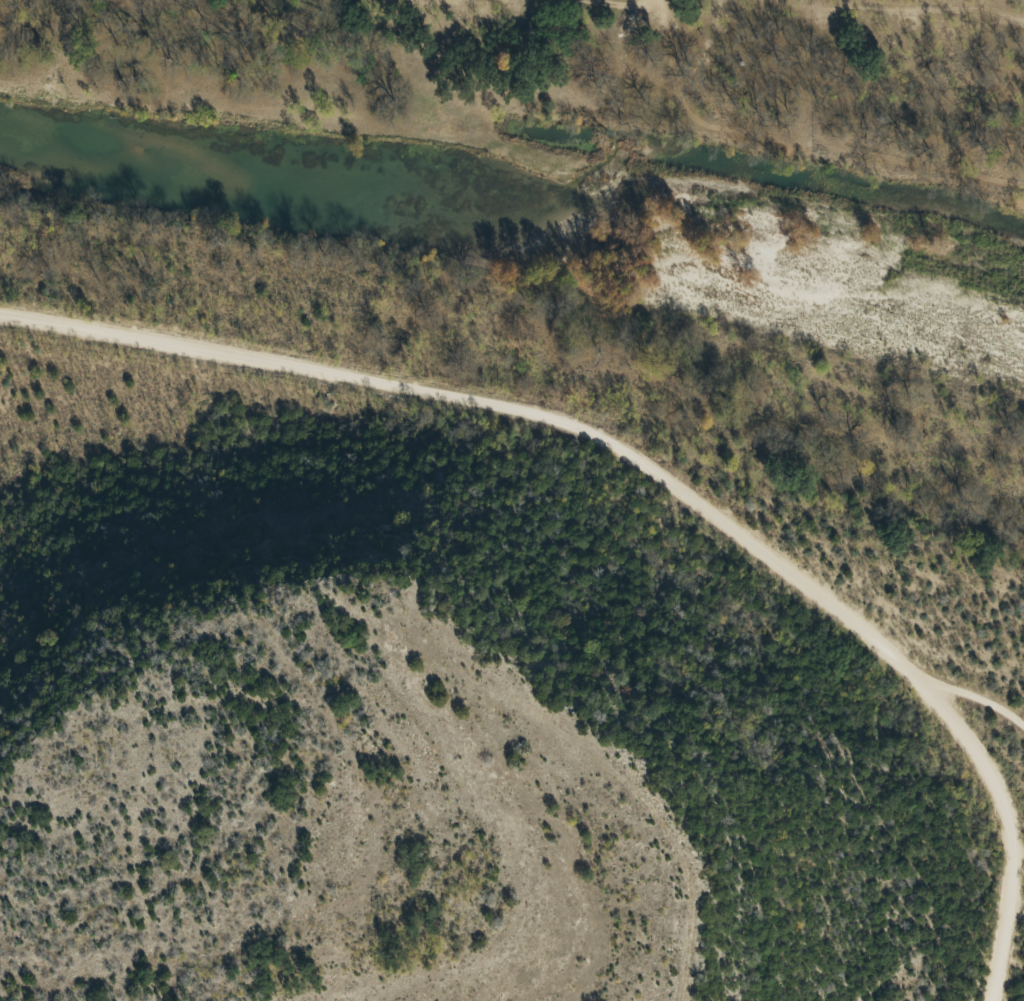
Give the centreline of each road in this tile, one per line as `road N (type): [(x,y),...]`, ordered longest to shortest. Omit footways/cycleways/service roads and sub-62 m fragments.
road 1 (residential): [(974,1000),(983,936),(973,847),(958,827),(953,743),(909,713),(711,505),(568,435),(0,321)]

